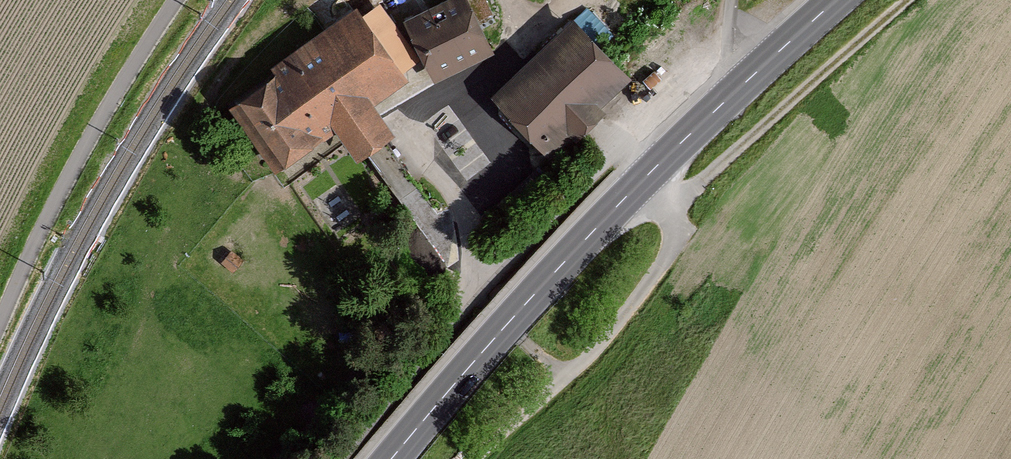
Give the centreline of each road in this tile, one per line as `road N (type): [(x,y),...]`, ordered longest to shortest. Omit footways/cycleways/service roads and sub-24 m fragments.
road 1 (track): [(340,458),(484,279),(621,149),(671,208),(667,261),(611,337),(476,458)]
road 2 (primary): [(394,458),(645,180),(848,0)]
road 3 (track): [(671,208),(911,0)]
road 4 (track): [(621,149),(730,45)]
road 5 (track): [(564,376),(477,288)]

